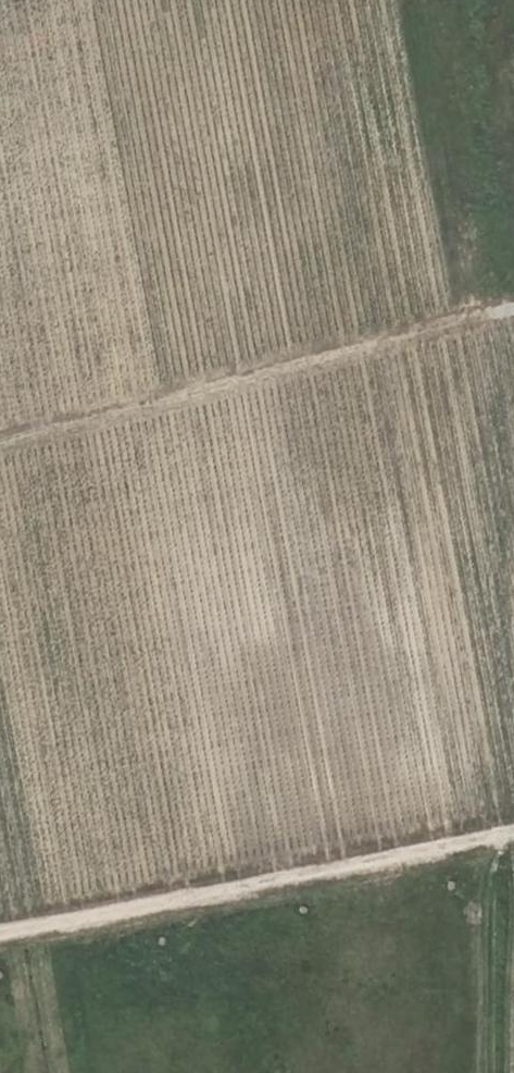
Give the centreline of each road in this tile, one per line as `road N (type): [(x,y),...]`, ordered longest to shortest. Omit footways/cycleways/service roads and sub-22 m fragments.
road 1 (track): [(0,441),(513,305)]
road 2 (track): [(0,933),(513,834)]

